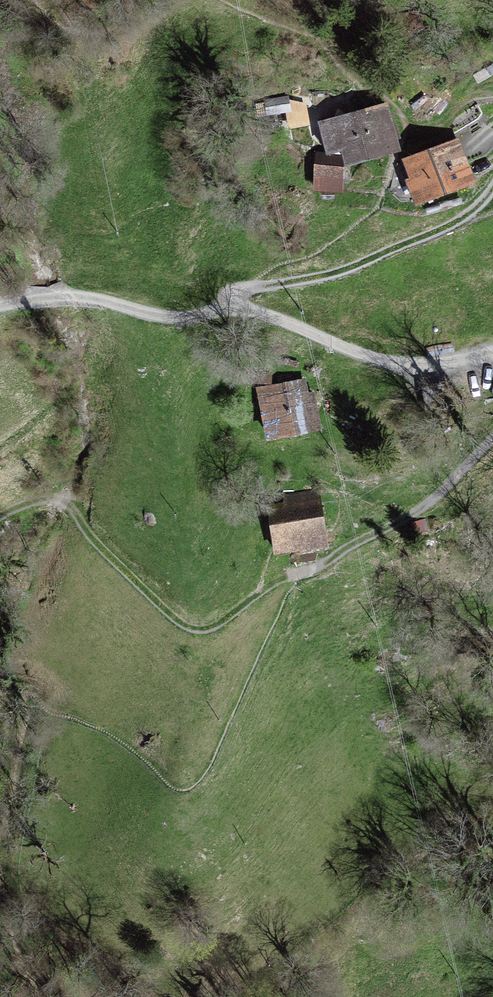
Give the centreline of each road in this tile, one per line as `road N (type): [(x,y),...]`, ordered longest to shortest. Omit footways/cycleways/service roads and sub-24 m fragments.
road 1 (unclassified): [(492,350),(401,363),(228,304),(177,315),(66,298),(0,304)]
road 2 (track): [(0,521),(59,496),(186,630),(202,631),(283,581)]
road 3 (track): [(253,288),(329,276),(443,229),(479,203),(492,175)]
road 4 (track): [(283,581),(371,536),(449,482),(492,429)]

